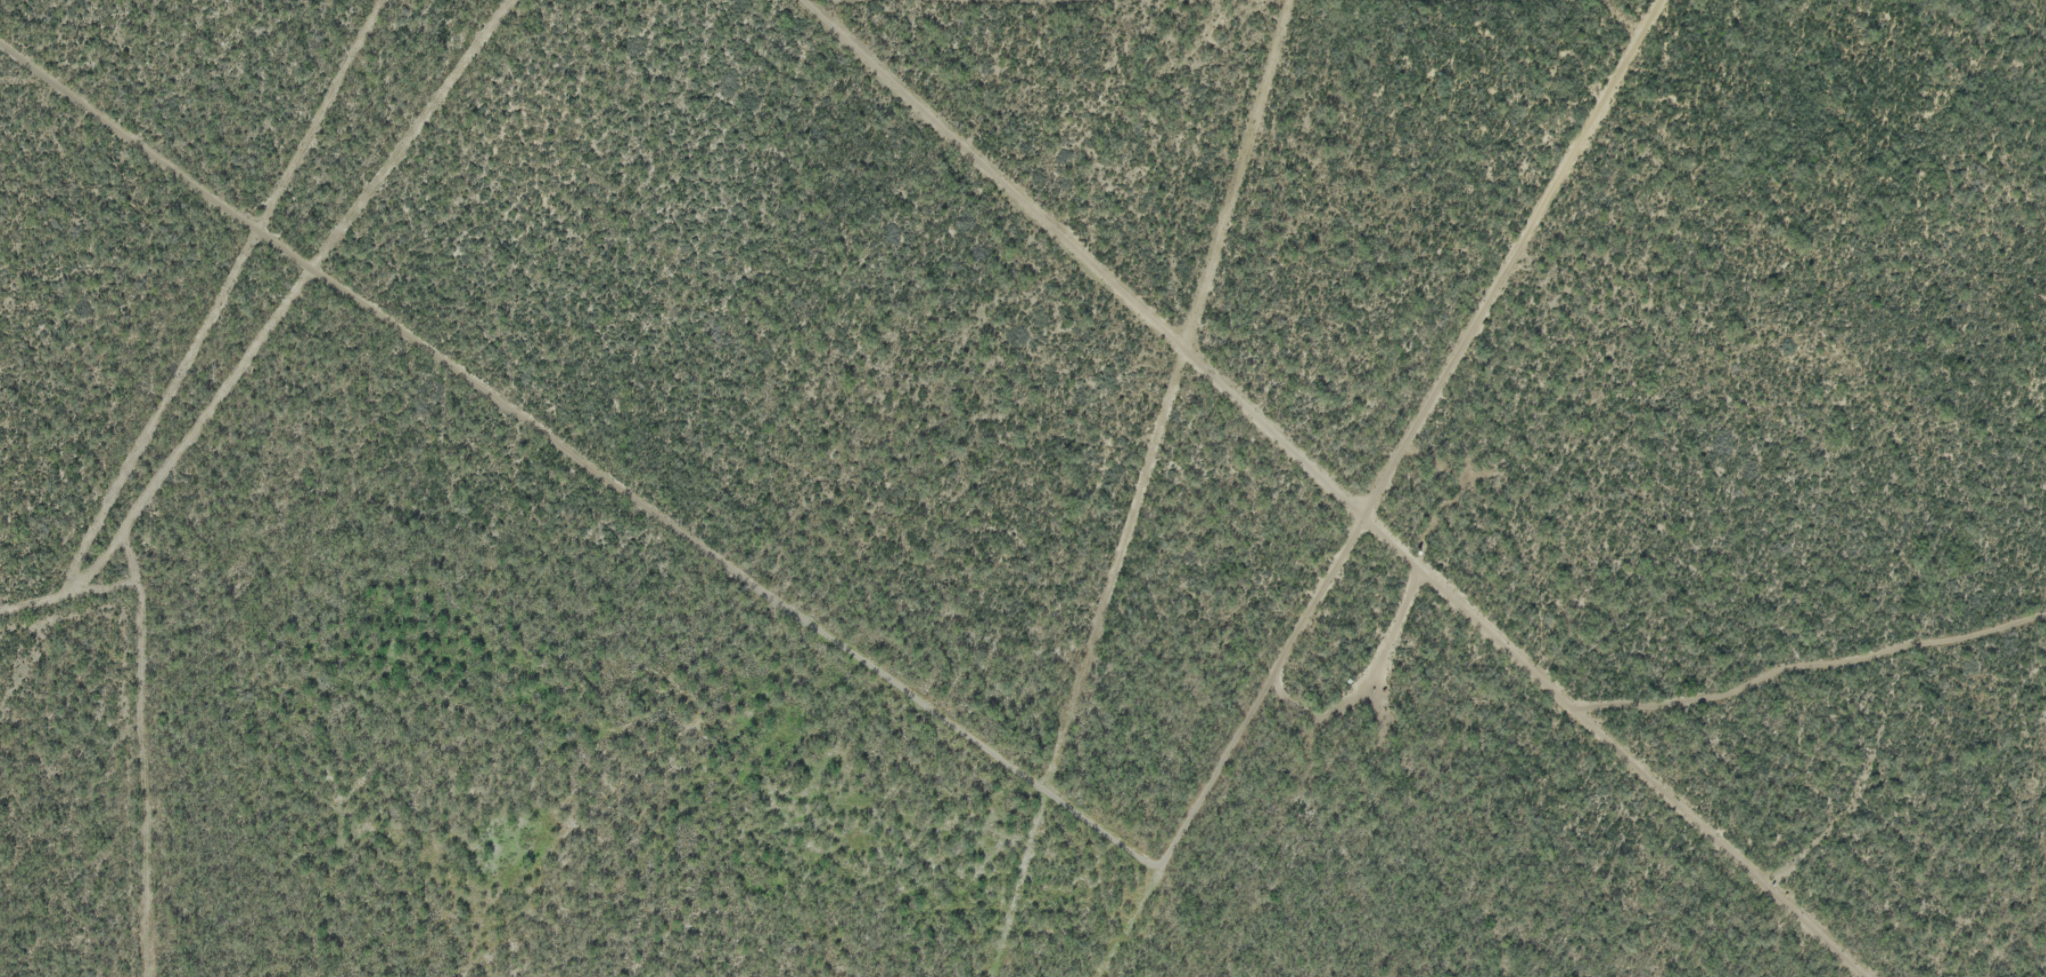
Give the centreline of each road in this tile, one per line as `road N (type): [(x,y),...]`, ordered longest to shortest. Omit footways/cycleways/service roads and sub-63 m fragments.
road 1 (track): [(805,0),(1870,976)]

